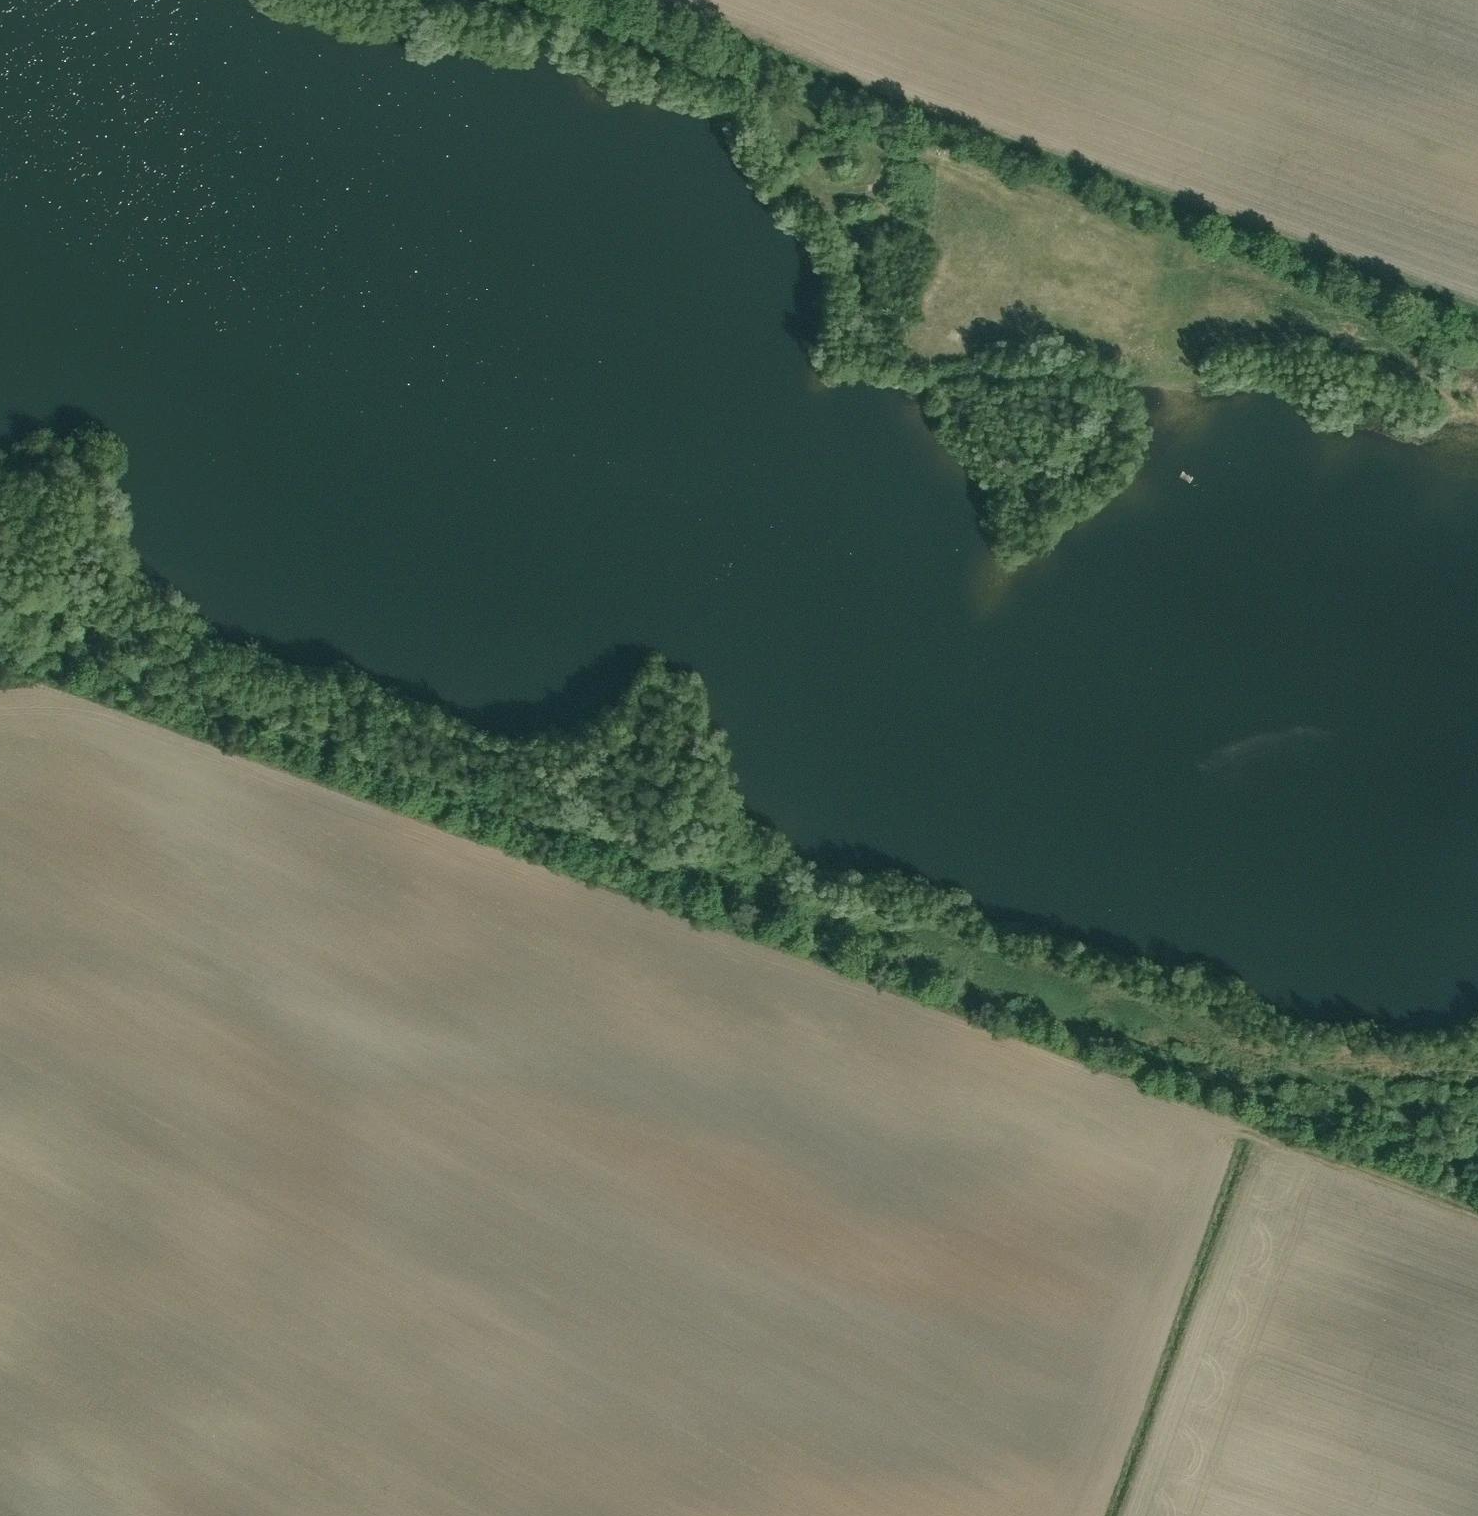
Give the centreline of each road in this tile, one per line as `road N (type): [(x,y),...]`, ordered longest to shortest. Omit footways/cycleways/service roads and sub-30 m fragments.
road 1 (track): [(1024,199),(842,132),(730,72),(525,0)]
road 2 (track): [(1477,1197),(1238,1113)]

